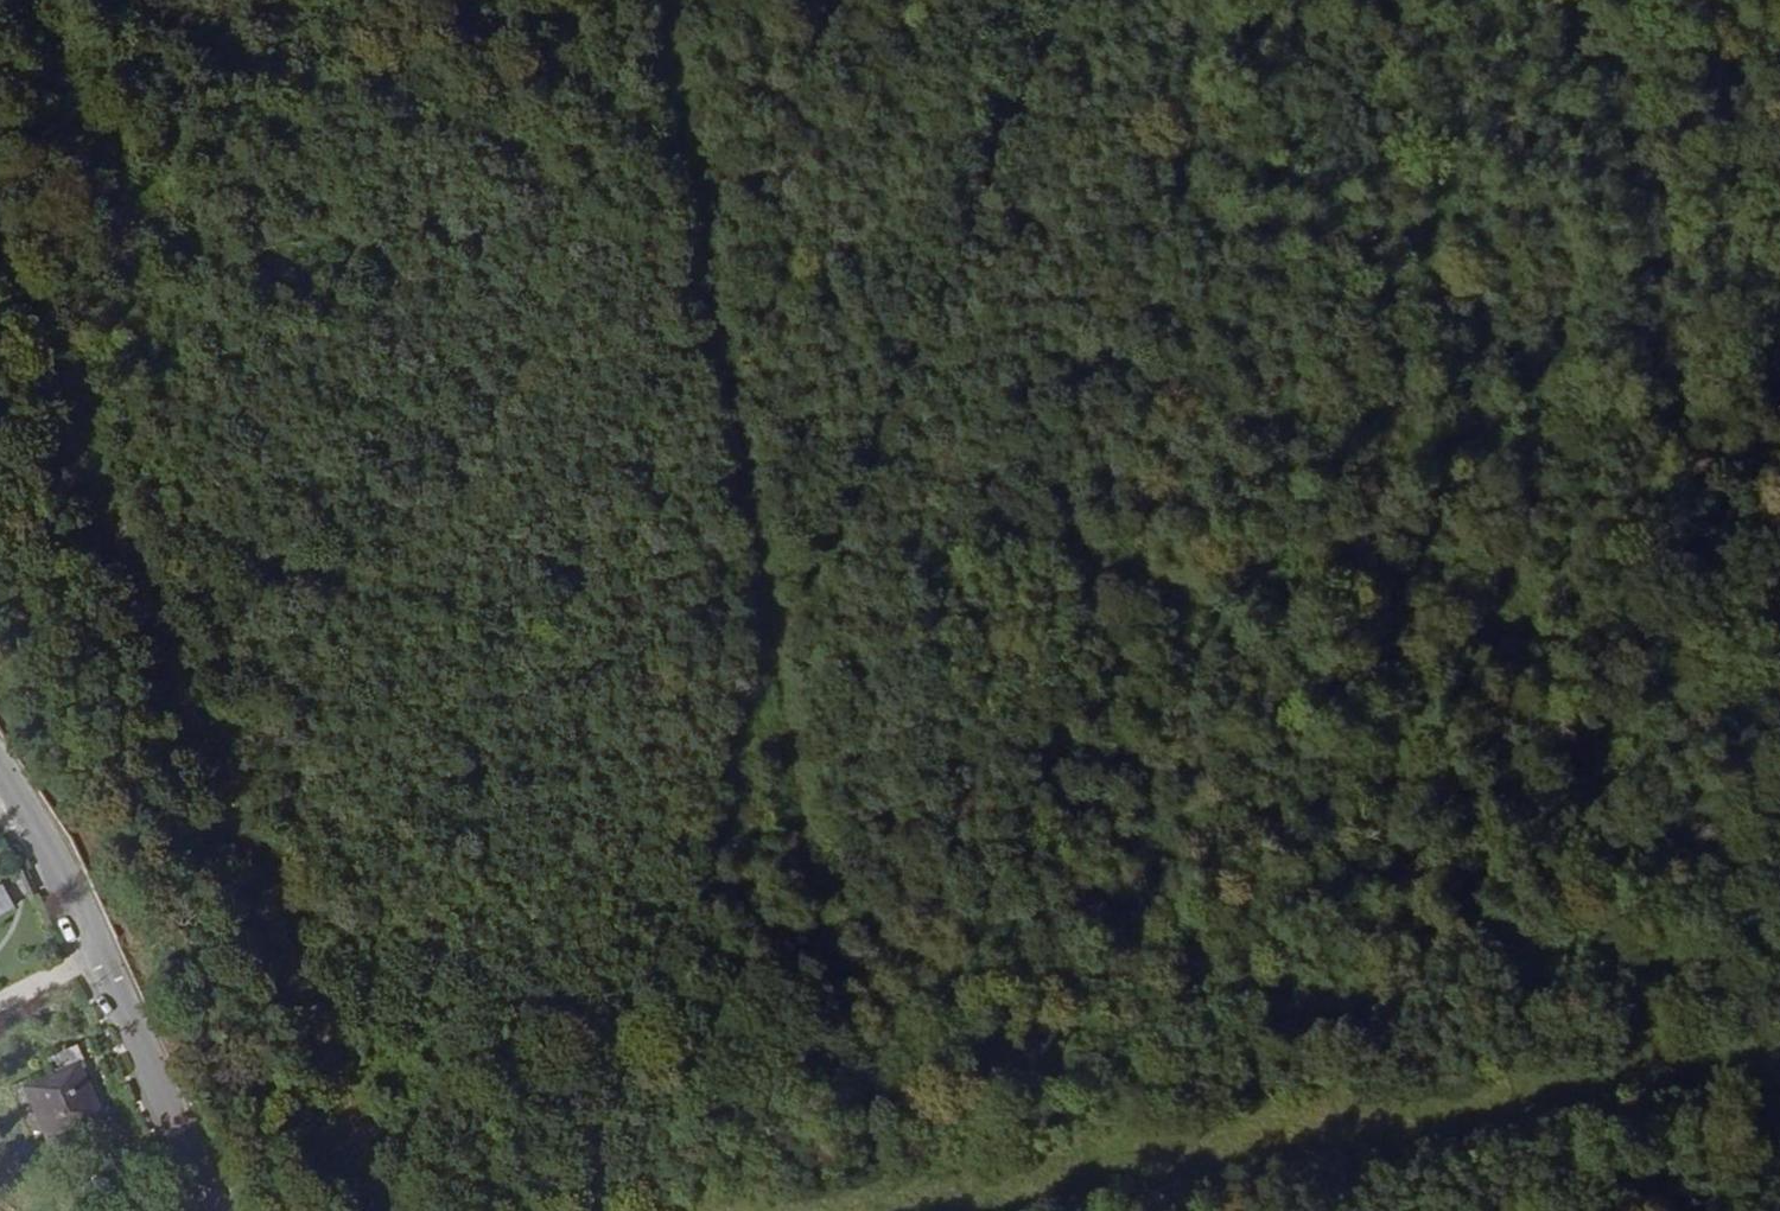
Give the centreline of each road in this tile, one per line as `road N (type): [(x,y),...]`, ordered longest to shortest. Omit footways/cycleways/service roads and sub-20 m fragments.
road 1 (tertiary): [(231,1210),(75,892),(0,771)]

